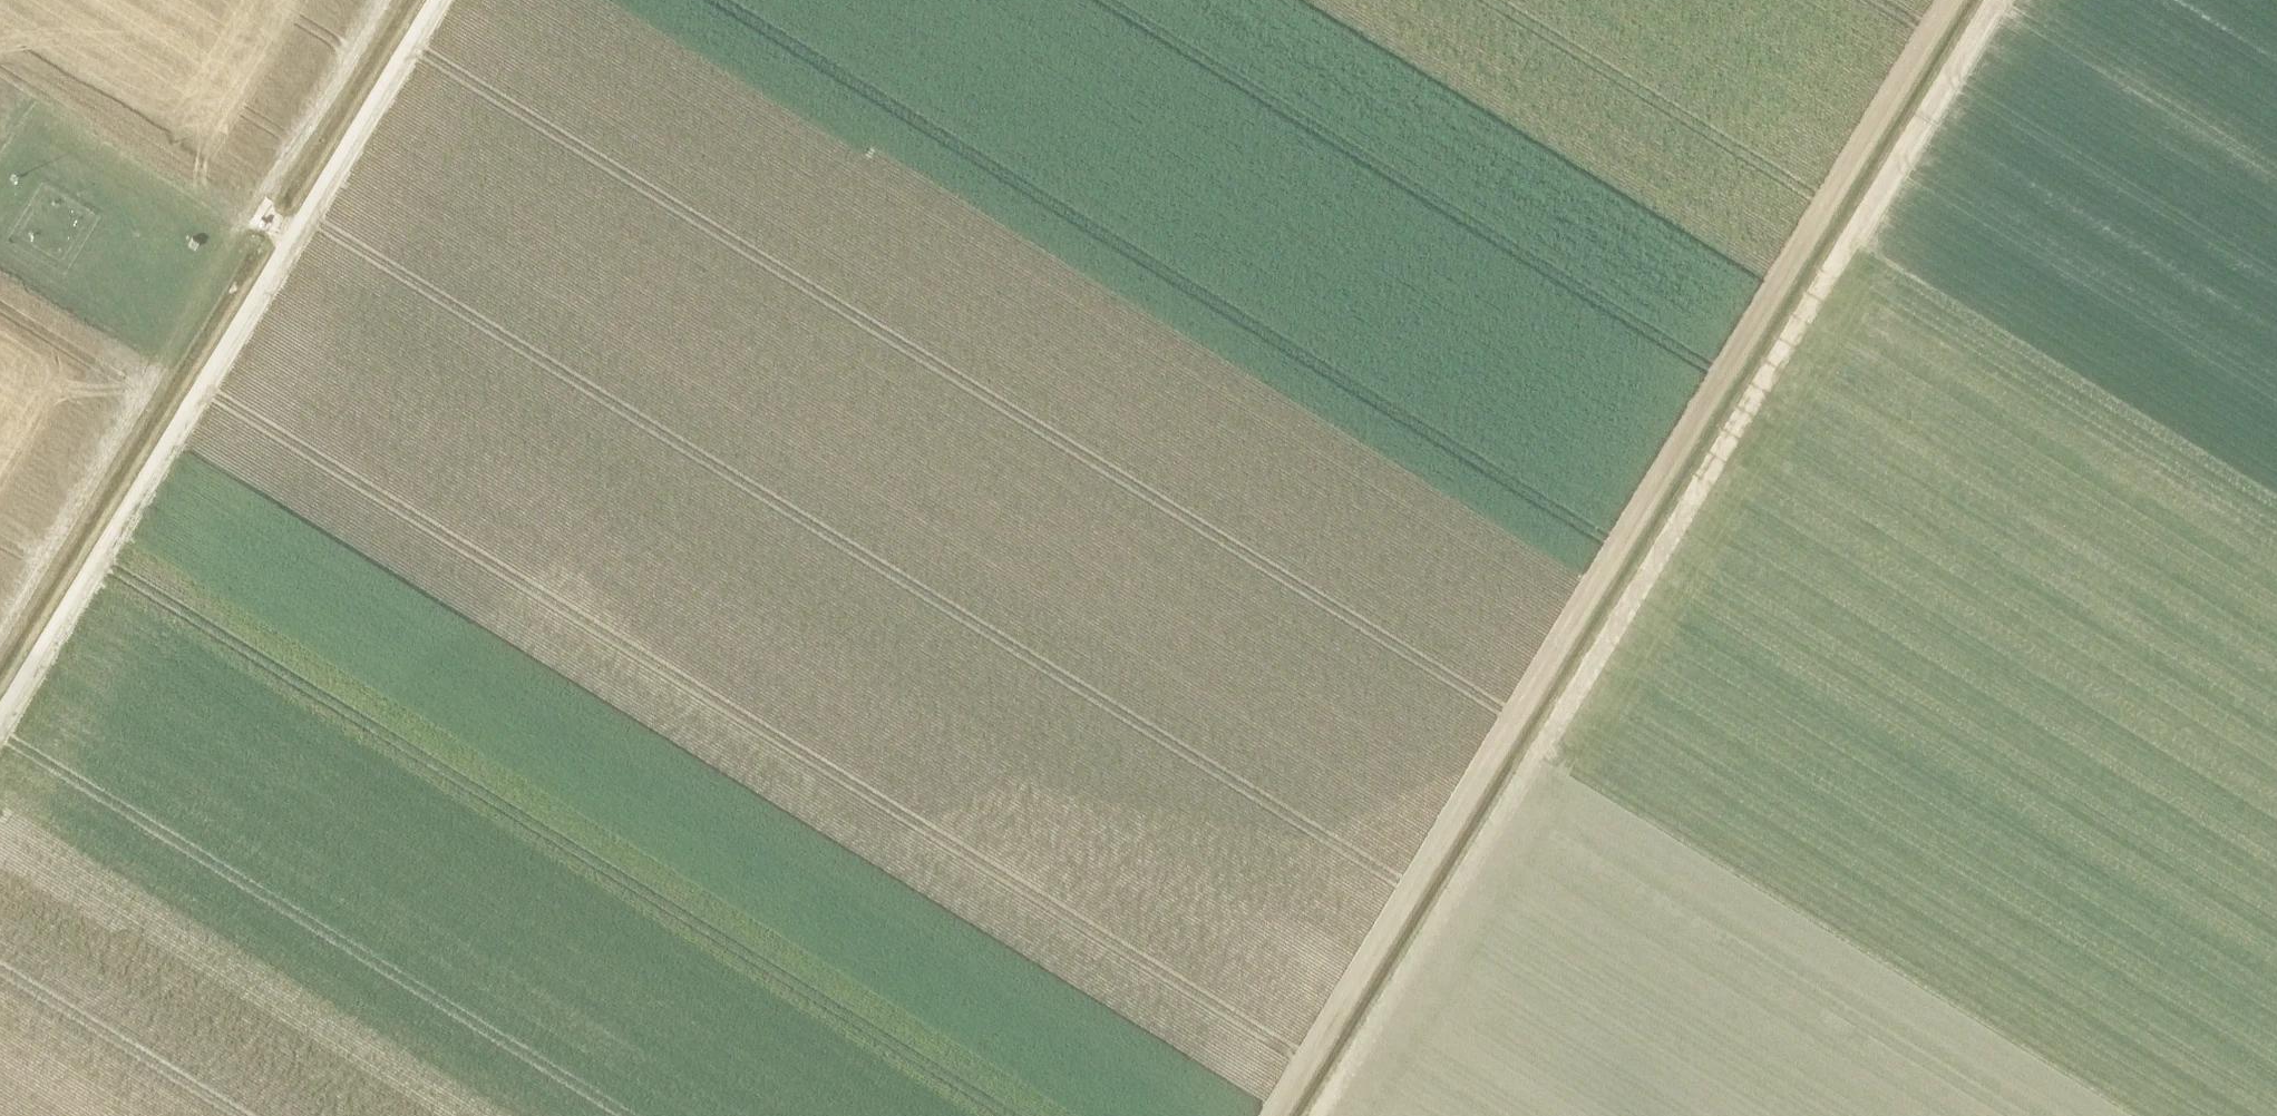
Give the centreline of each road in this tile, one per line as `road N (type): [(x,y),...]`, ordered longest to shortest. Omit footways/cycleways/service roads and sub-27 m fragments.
road 1 (track): [(0,713),(435,0)]

